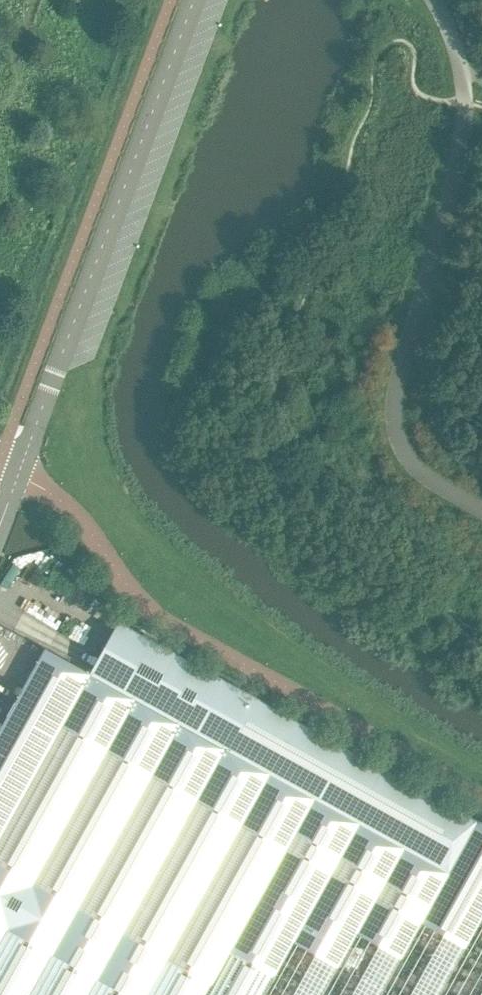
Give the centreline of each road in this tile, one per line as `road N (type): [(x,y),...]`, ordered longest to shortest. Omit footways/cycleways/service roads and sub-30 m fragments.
road 1 (unclassified): [(20,468),(196,0)]

